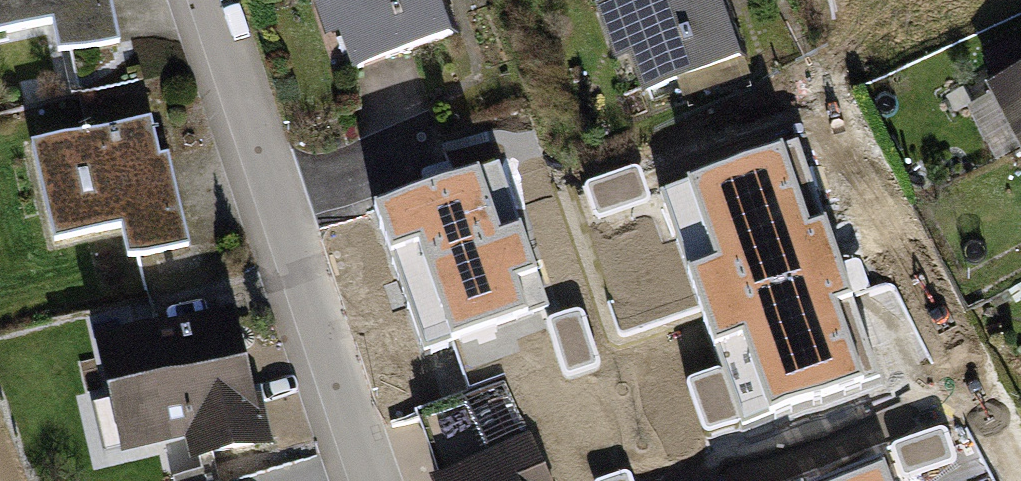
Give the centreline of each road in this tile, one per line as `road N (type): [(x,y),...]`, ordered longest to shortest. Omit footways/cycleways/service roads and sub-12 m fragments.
road 1 (residential): [(371,480),(211,0)]

